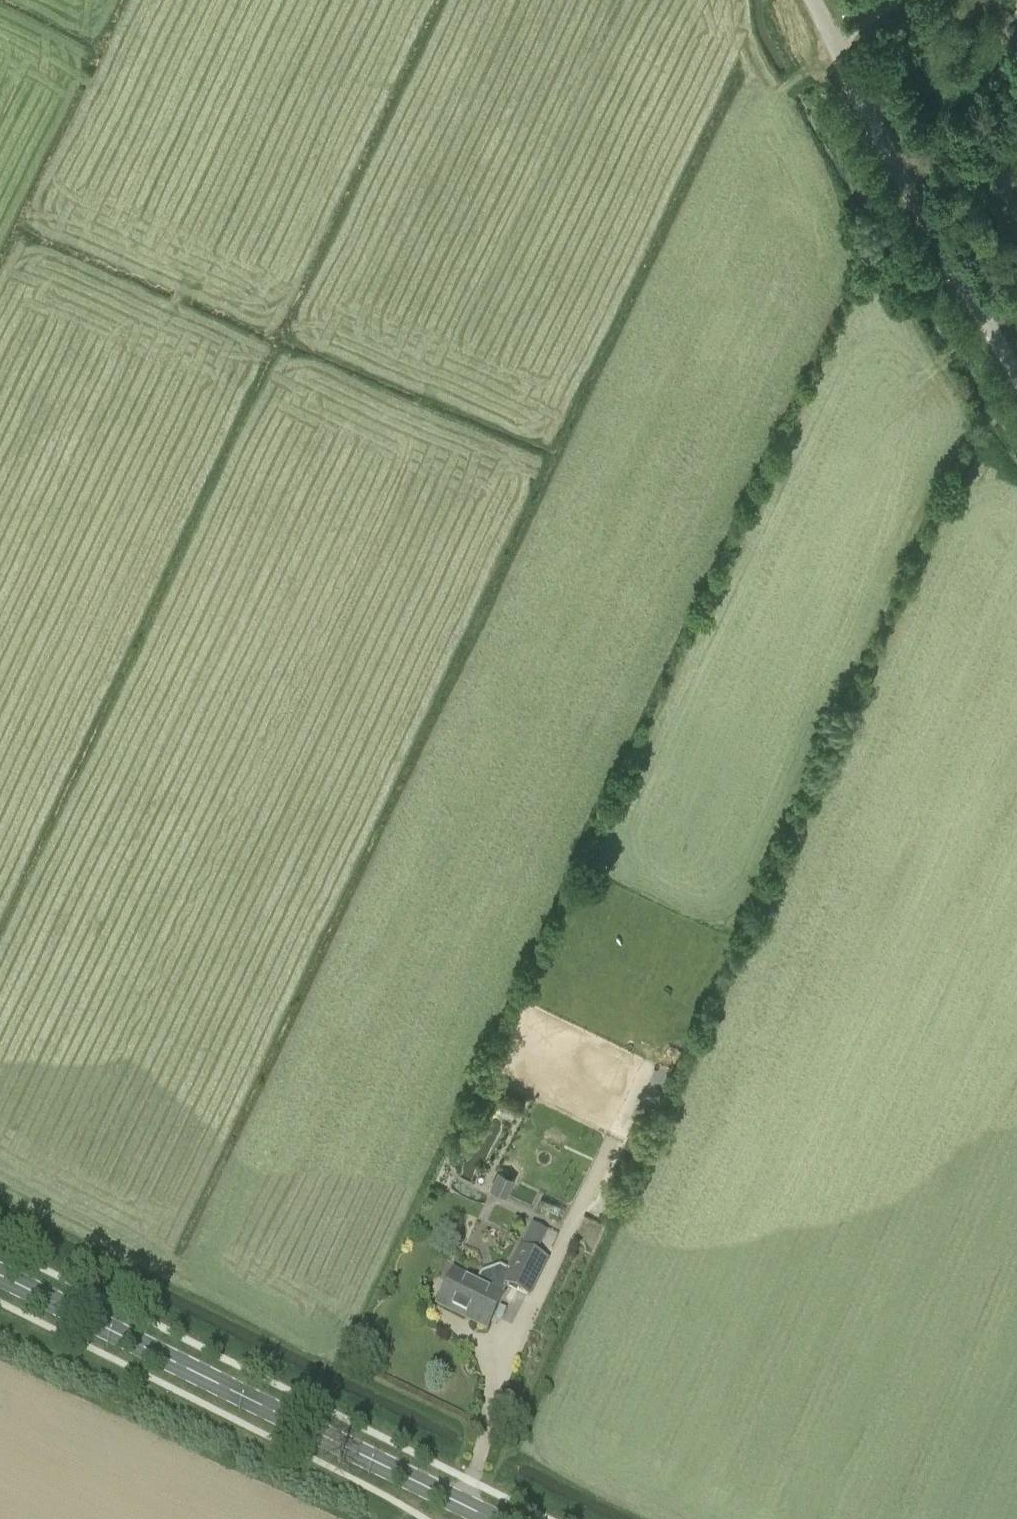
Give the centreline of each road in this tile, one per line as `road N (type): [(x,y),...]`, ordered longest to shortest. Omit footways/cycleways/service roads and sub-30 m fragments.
road 1 (primary): [(495,1518),(0,1279)]
road 2 (unclassified): [(811,0),(1016,373)]

